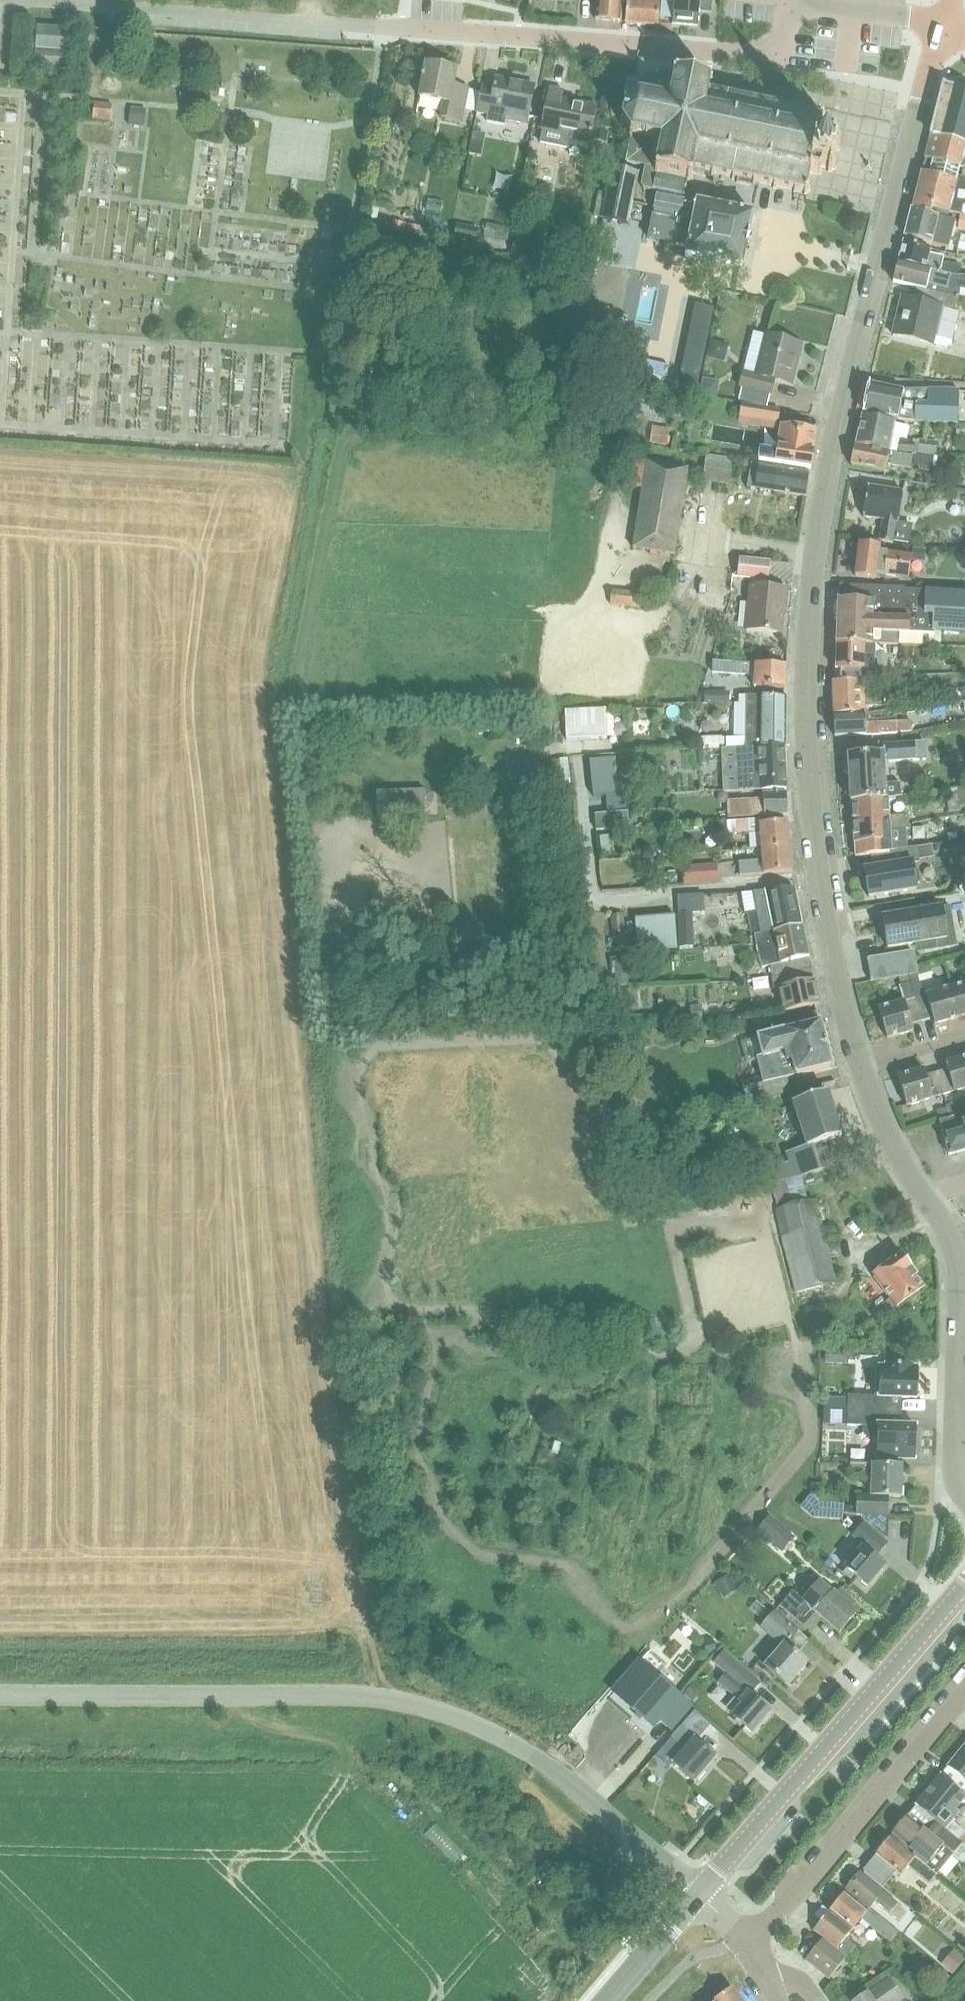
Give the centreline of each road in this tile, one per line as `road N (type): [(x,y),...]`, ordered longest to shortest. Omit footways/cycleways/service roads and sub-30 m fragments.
road 1 (tertiary): [(865,1069),(845,1015),(820,877),(807,719),(811,601),(827,485),(944,29)]
road 2 (tertiary): [(701,1891),(538,1760),(410,1704),(0,1697)]
road 3 (residential): [(750,53),(341,24)]
road 4 (tertiary): [(701,1891),(964,1586)]
road 5 (unclassified): [(341,24),(12,0)]
road 6 (residential): [(747,1939),(964,1692)]
road 7 (tertiary): [(959,1343),(959,1275),(950,1239),(892,1143),(865,1069)]
road 8 (residential): [(895,12),(882,59),(864,67),(750,53)]
road 9 (tertiary): [(964,1499),(957,1477),(959,1343)]
road 10 (tertiary): [(609,2000),(701,1891)]

